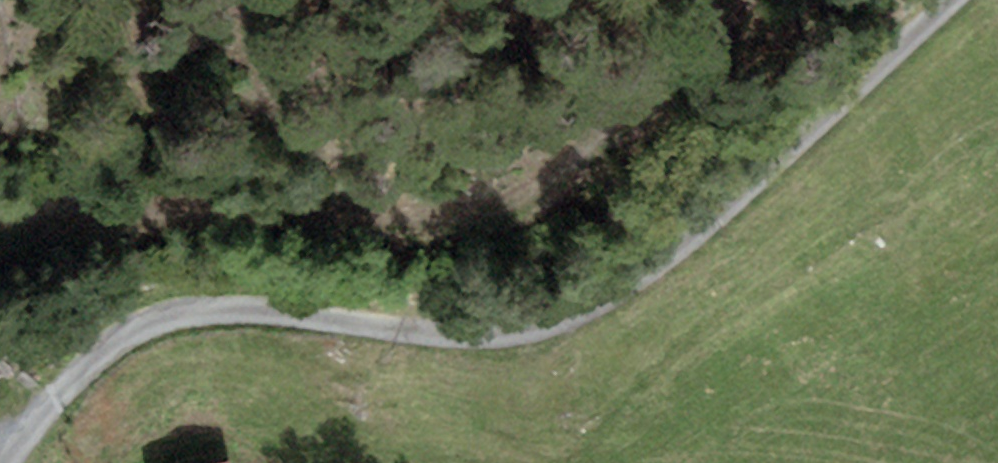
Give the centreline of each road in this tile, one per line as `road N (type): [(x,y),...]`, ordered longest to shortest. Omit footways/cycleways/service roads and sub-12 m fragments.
road 1 (track): [(6,462),(87,367),(154,324),(284,312),(474,336),(524,332),(602,303),(705,230),(949,0)]
road 2 (track): [(730,0),(515,216),(262,196),(153,200),(0,239)]

